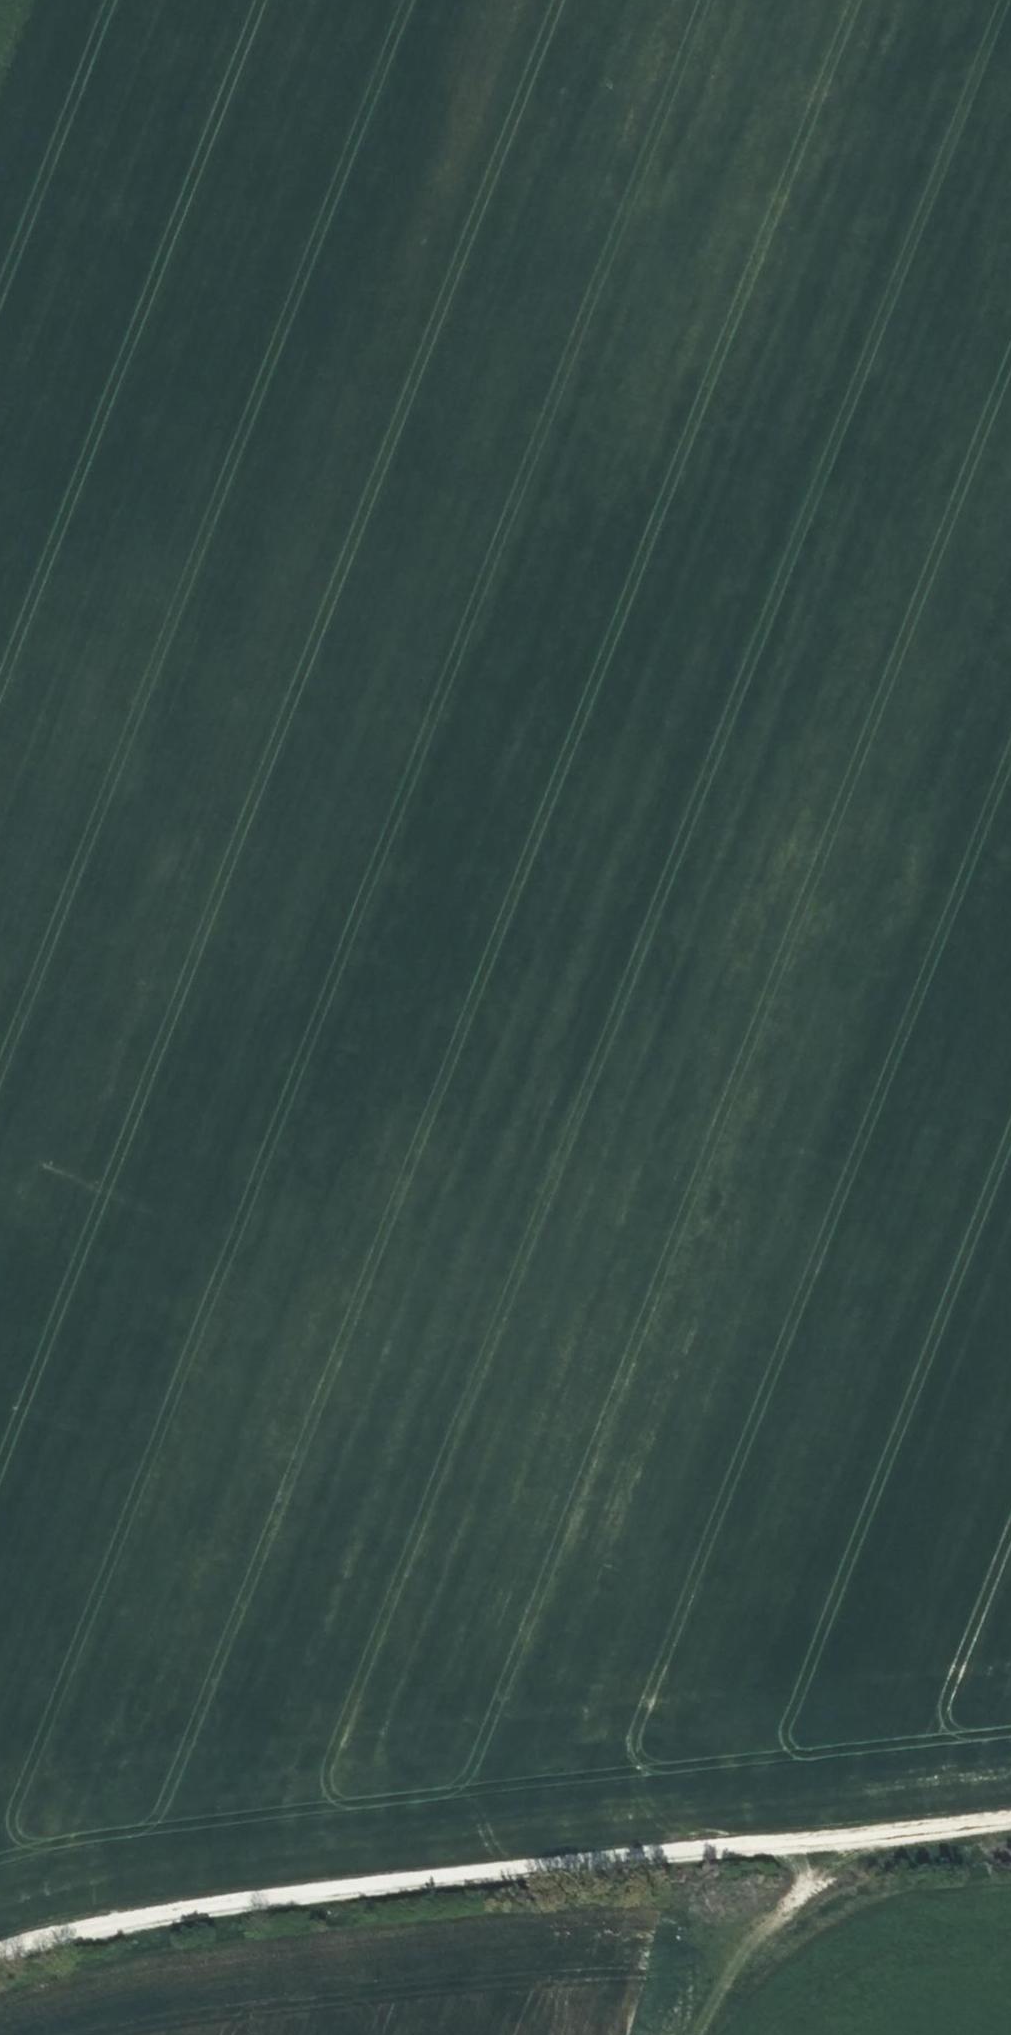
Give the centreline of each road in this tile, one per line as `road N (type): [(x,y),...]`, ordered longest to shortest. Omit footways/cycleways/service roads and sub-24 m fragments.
road 1 (track): [(0,1956),(216,1905),(1010,1818)]
road 2 (track): [(879,1835),(801,1893),(740,1957)]

